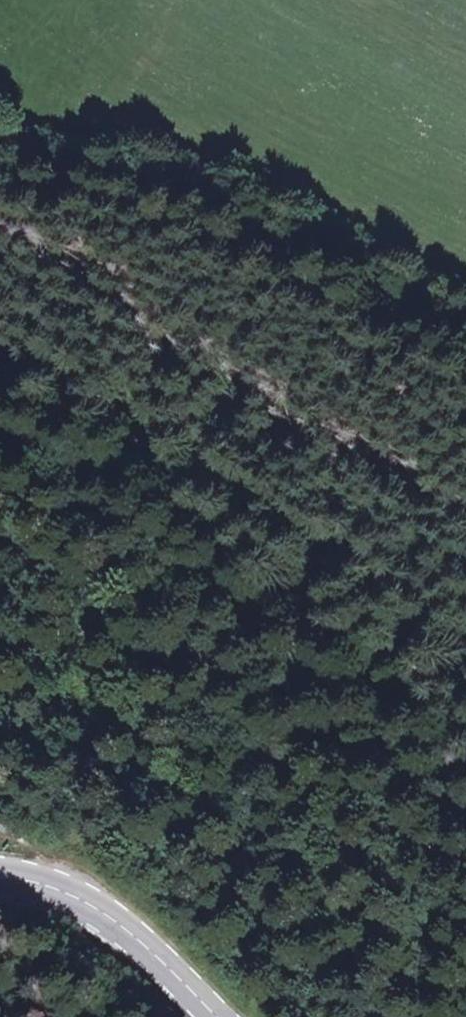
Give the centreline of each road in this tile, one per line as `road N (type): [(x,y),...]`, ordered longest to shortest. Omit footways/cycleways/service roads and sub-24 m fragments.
road 1 (track): [(465,329),(396,284),(211,203),(0,144)]
road 2 (secondary): [(214,1016),(104,914),(61,887),(0,869)]

